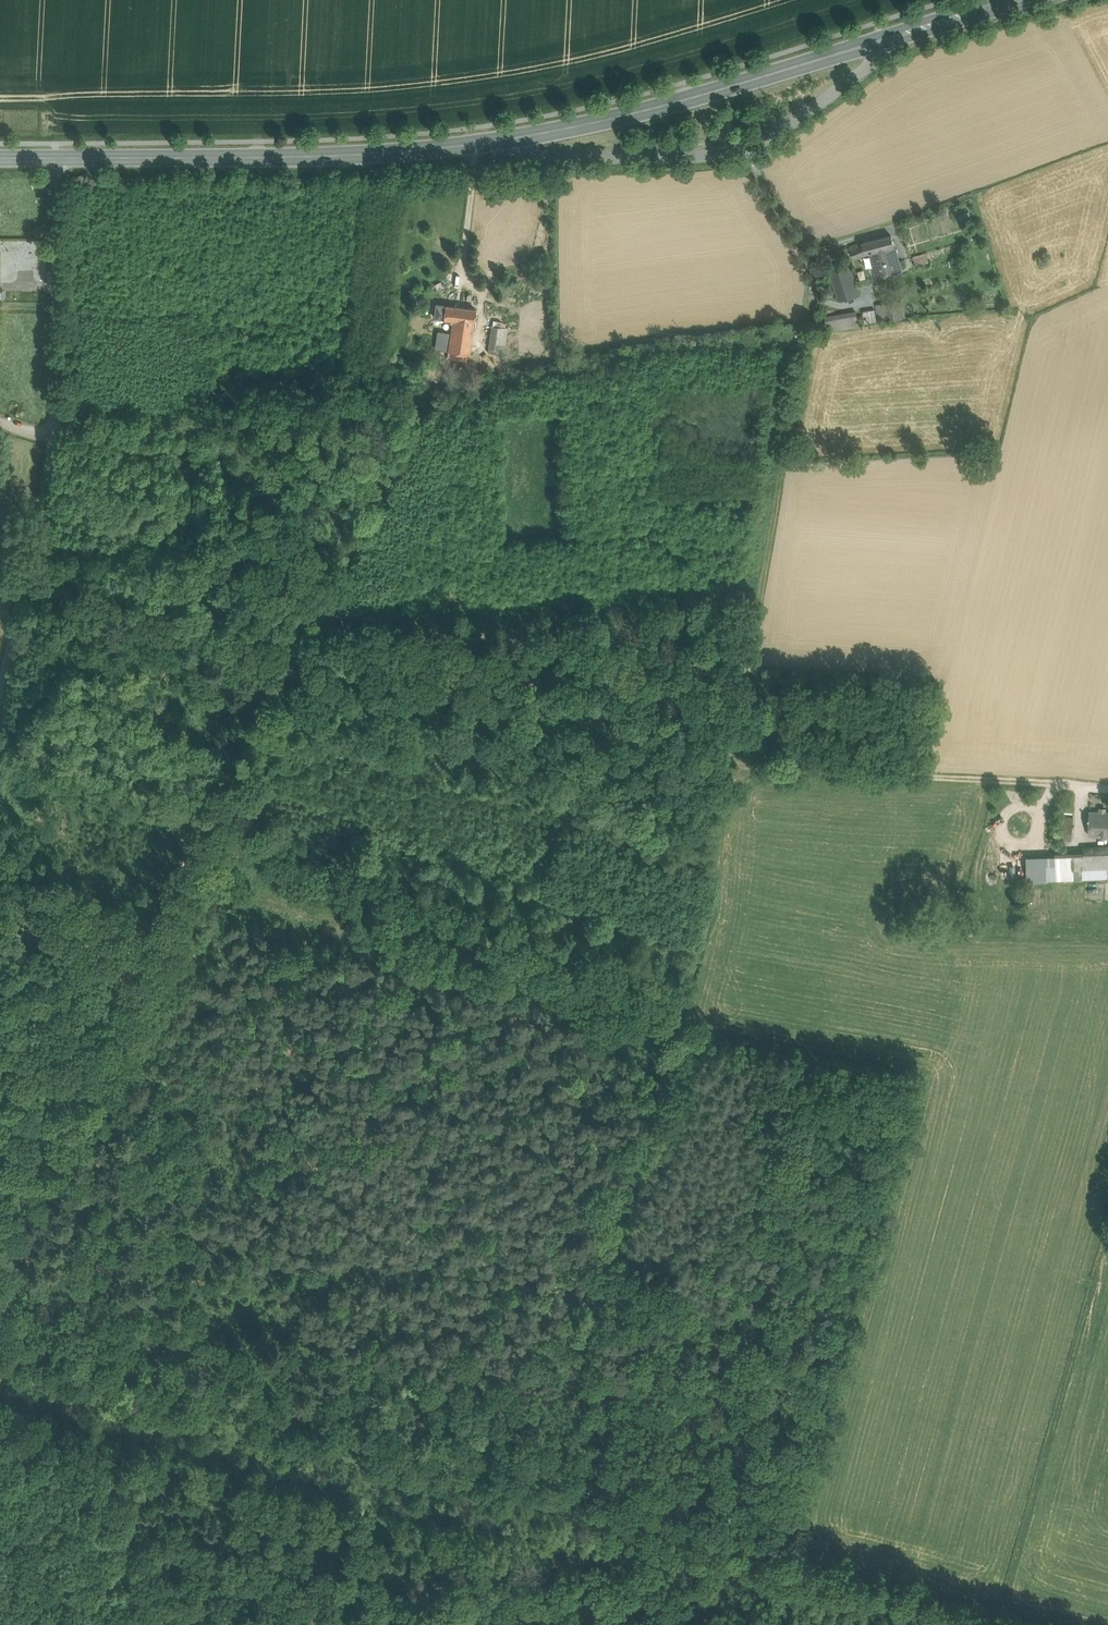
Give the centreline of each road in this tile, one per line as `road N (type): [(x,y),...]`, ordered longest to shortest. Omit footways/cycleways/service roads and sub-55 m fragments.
road 1 (track): [(0,1321),(1079,1624)]
road 2 (track): [(1056,784),(730,758),(704,763),(680,749),(424,680),(23,587)]
road 3 (primary): [(0,157),(299,156),(512,140),(715,90),(1011,0)]
road 4 (track): [(0,1421),(713,1624)]
road 5 (track): [(747,146),(776,208),(809,245),(819,280),(730,758)]
road 6 (track): [(299,653),(206,973),(174,1024),(120,1029),(0,1007)]
road 7 (track): [(60,157),(57,420),(23,587)]
road 8 (track): [(249,827),(0,766)]
road 9 (track): [(1042,802),(1039,839),(1025,848),(1002,825),(1012,808),(1029,805)]

